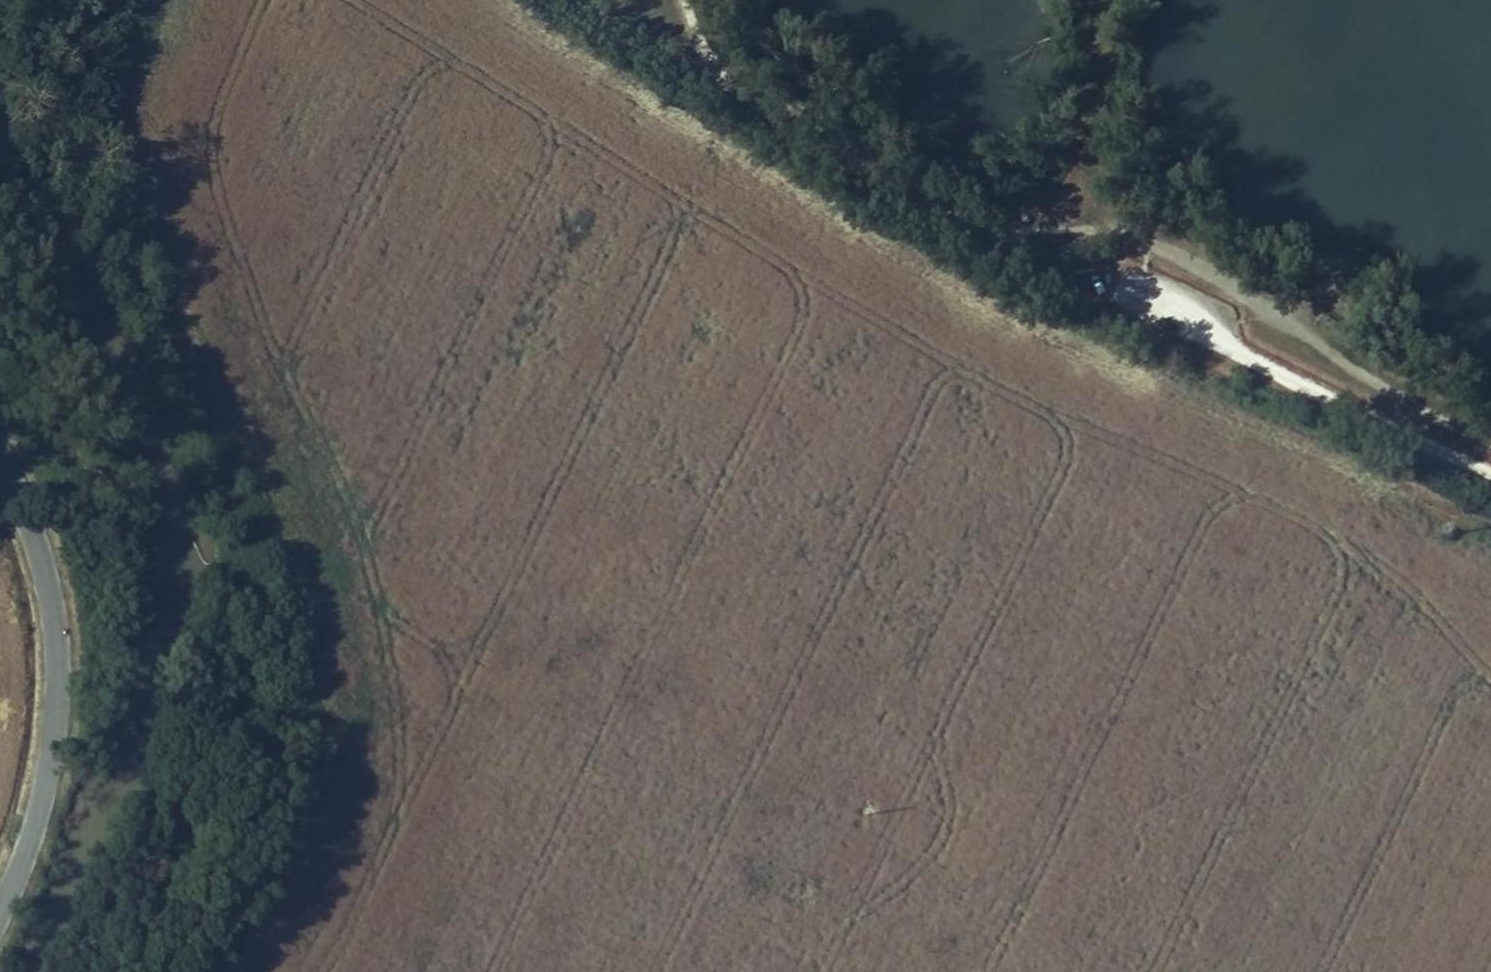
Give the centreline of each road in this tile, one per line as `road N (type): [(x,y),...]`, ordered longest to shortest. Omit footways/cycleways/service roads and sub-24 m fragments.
road 1 (unclassified): [(0,910),(25,855),(52,747),(53,661),(46,582),(0,455)]
road 2 (track): [(1152,307),(1490,475)]

